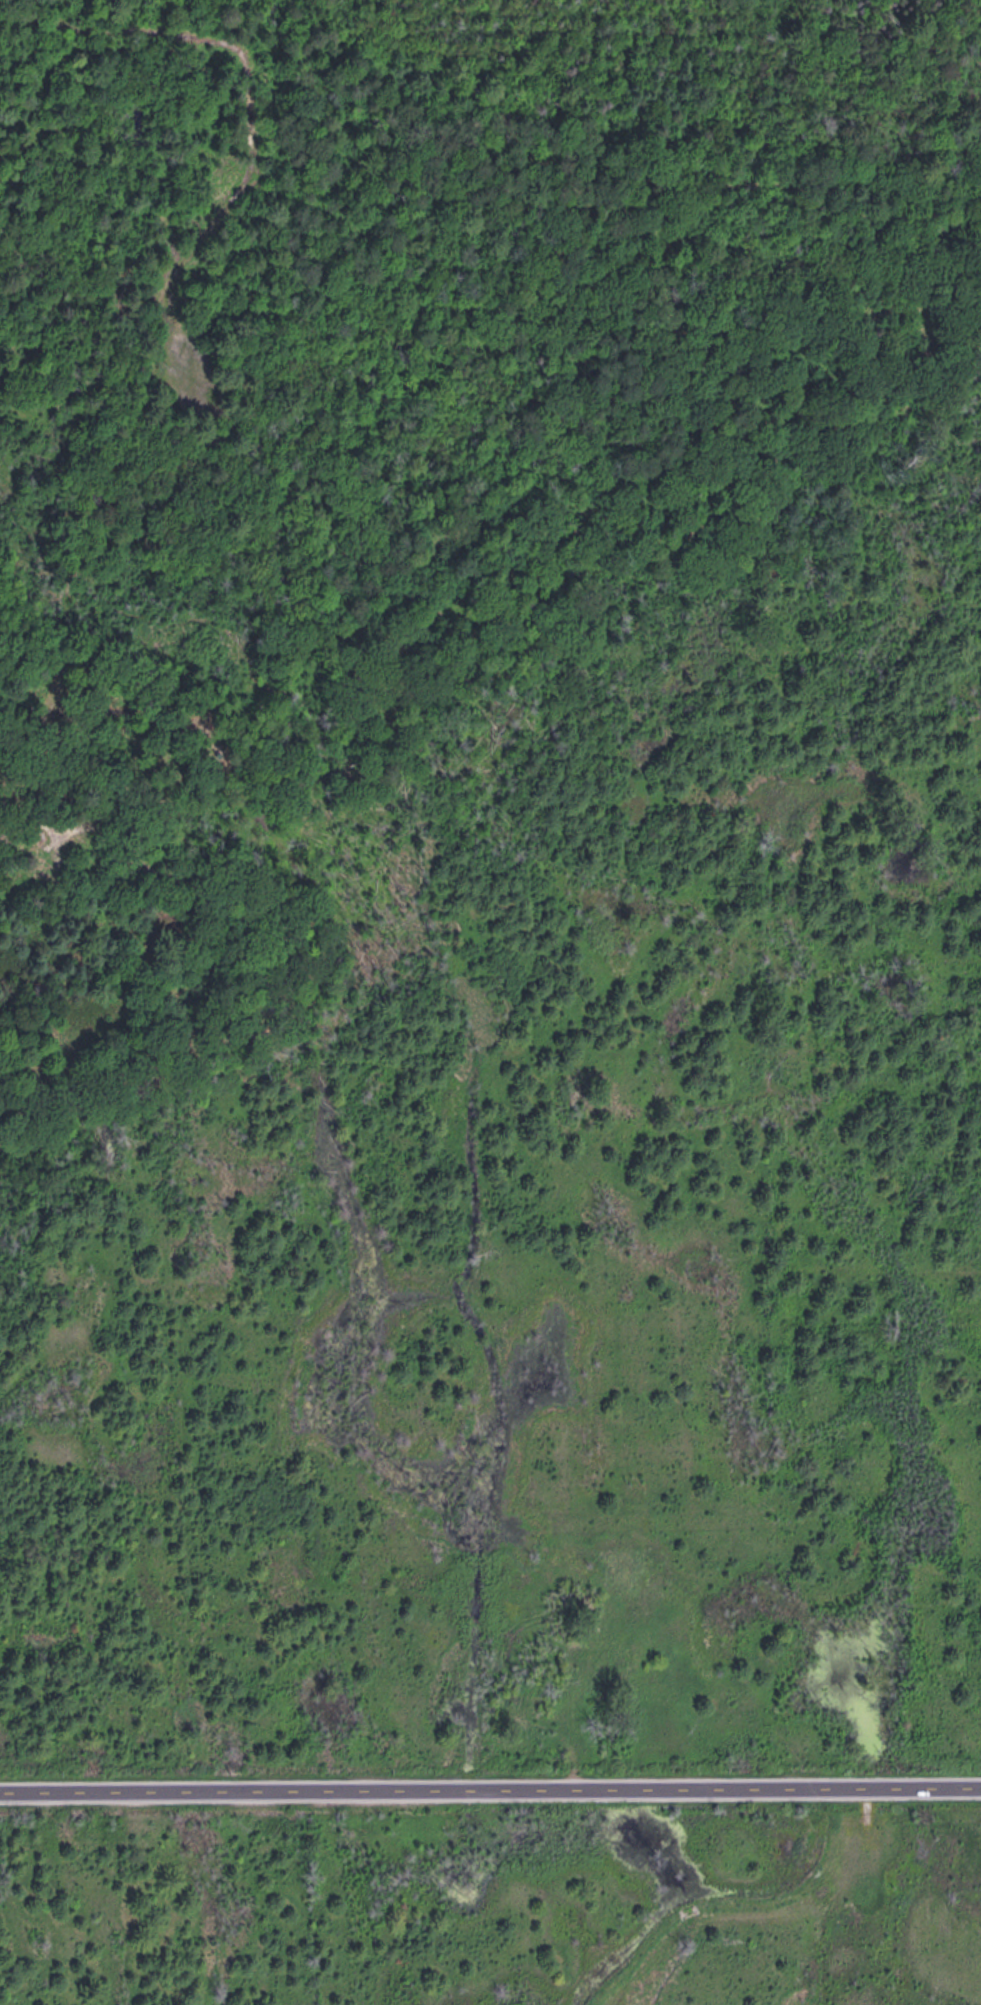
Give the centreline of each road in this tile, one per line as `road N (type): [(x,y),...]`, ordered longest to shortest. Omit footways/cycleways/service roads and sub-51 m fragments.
road 1 (residential): [(0,1774),(980,1771)]

